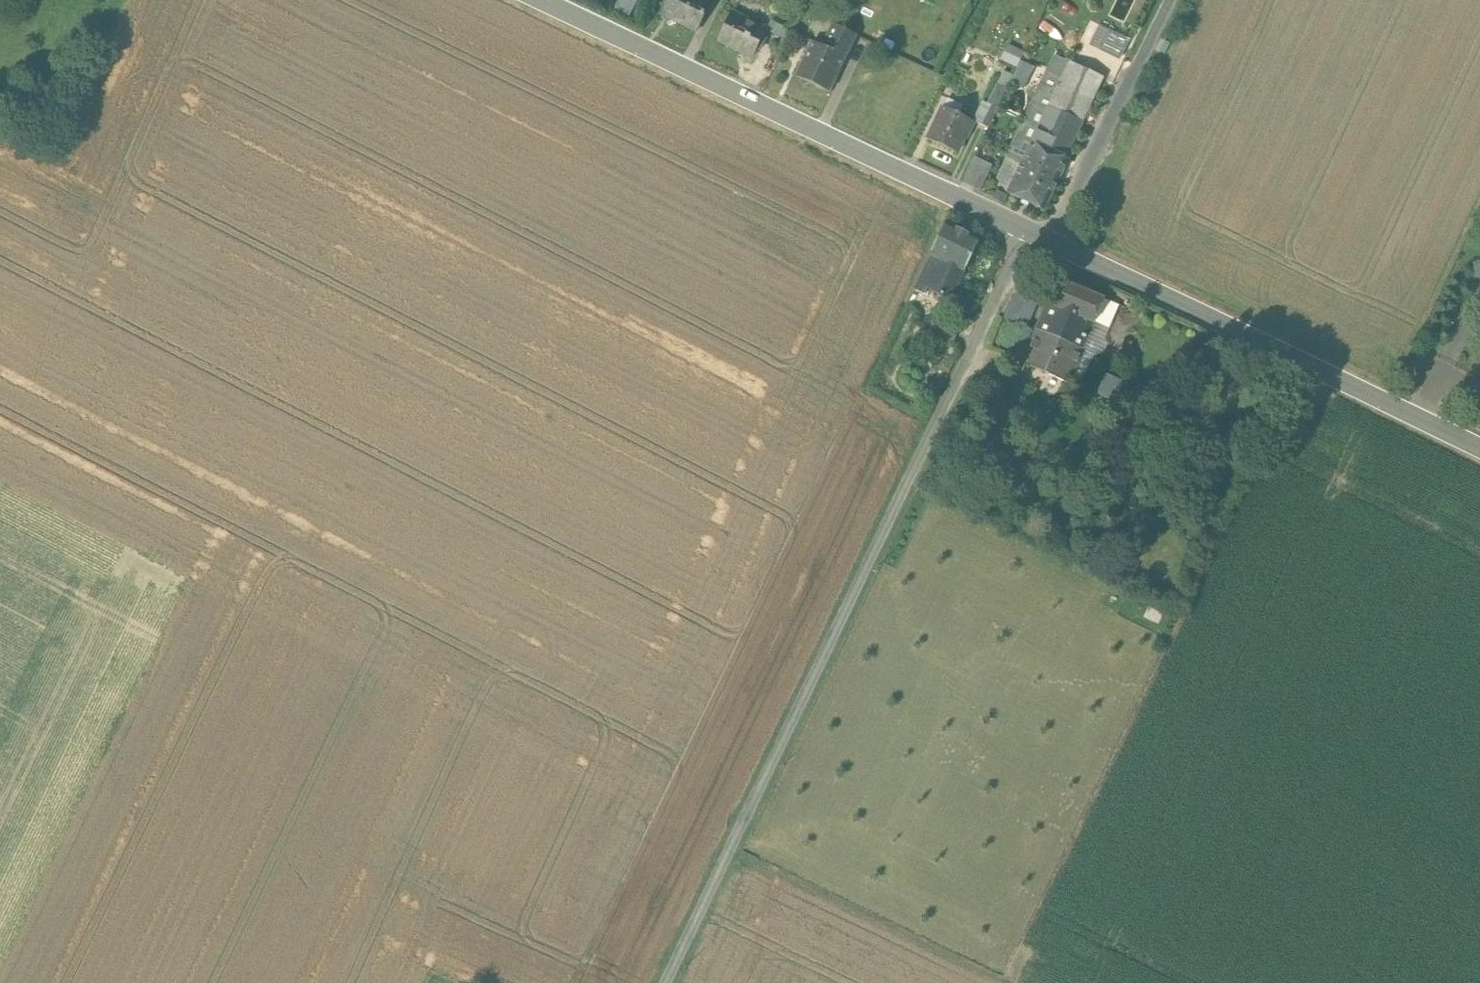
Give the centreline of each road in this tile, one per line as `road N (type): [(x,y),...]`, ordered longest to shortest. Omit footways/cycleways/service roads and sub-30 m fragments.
road 1 (residential): [(1029,227),(670,982)]
road 2 (tertiary): [(1029,227),(541,0)]
road 3 (tertiary): [(1479,437),(1056,239)]
road 4 (residential): [(1171,0),(1056,239)]

